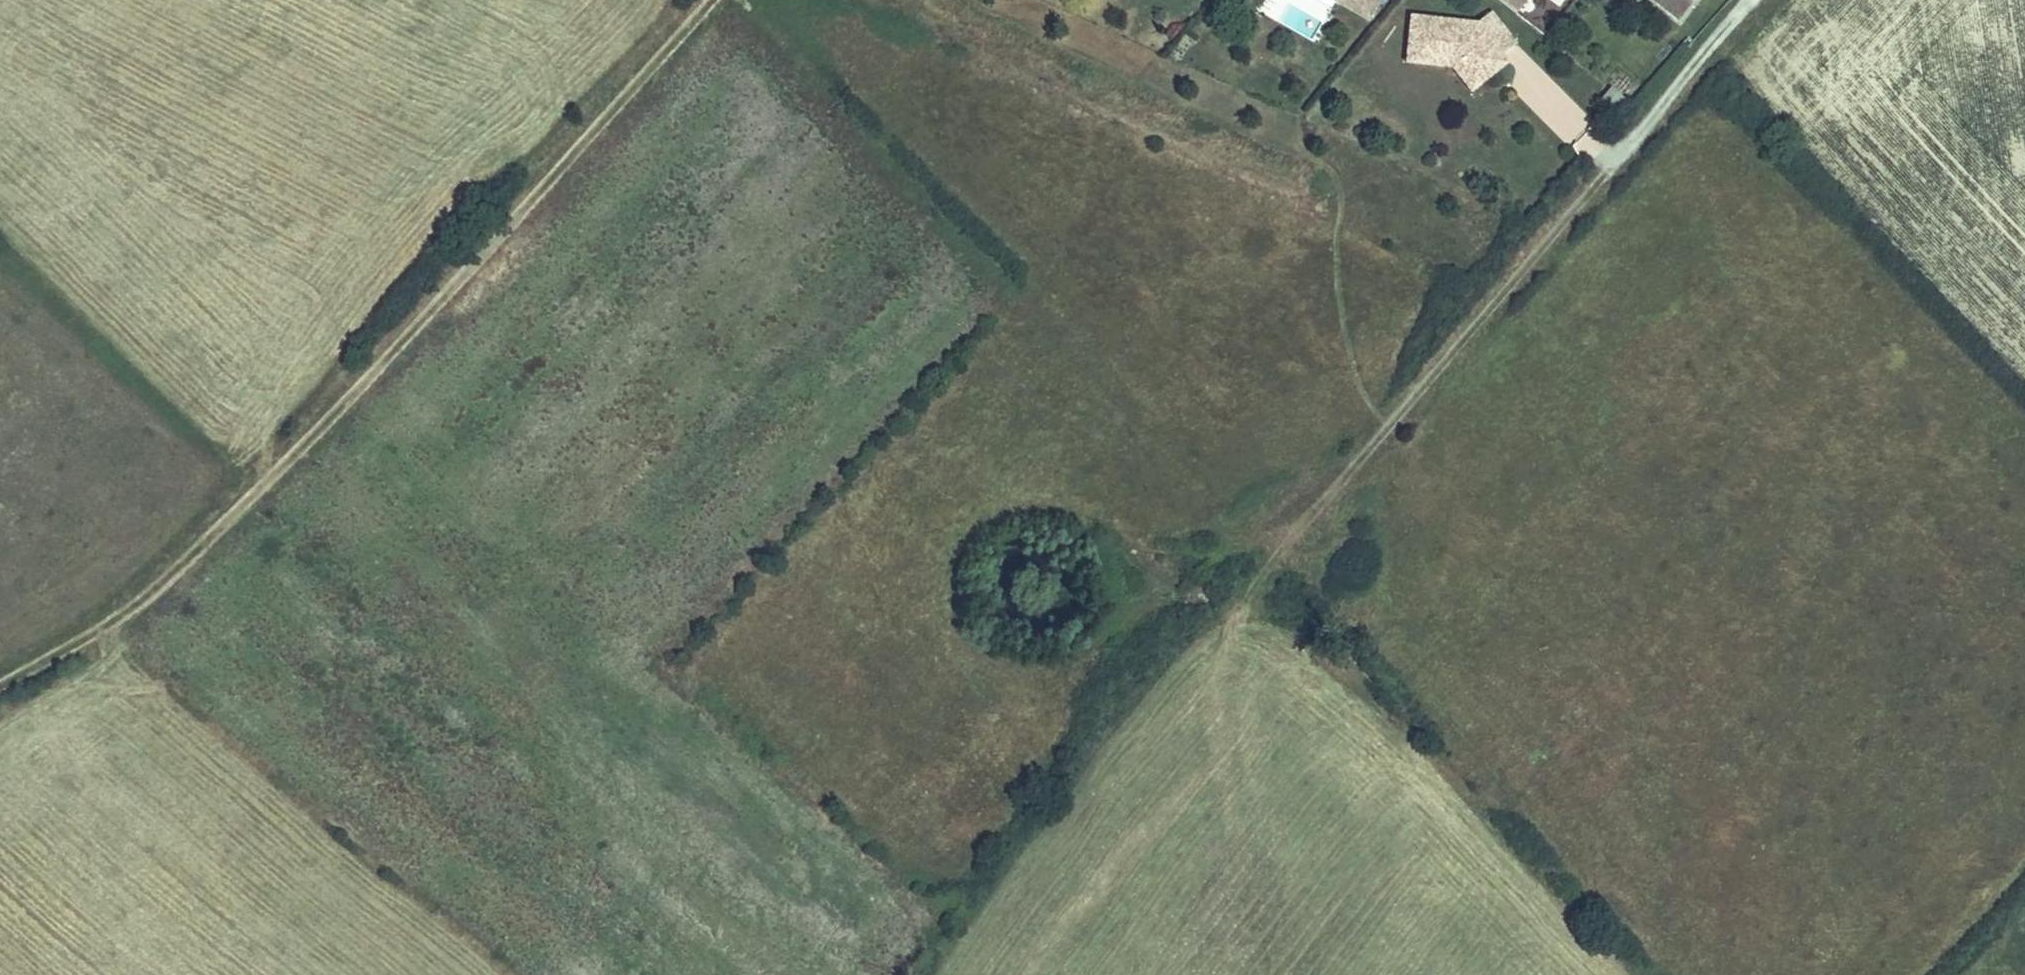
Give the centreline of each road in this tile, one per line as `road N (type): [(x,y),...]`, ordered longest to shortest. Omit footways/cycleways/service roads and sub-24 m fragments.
road 1 (track): [(0,690),(122,618),(239,517),(707,0)]
road 2 (track): [(1755,0),(1281,543)]

